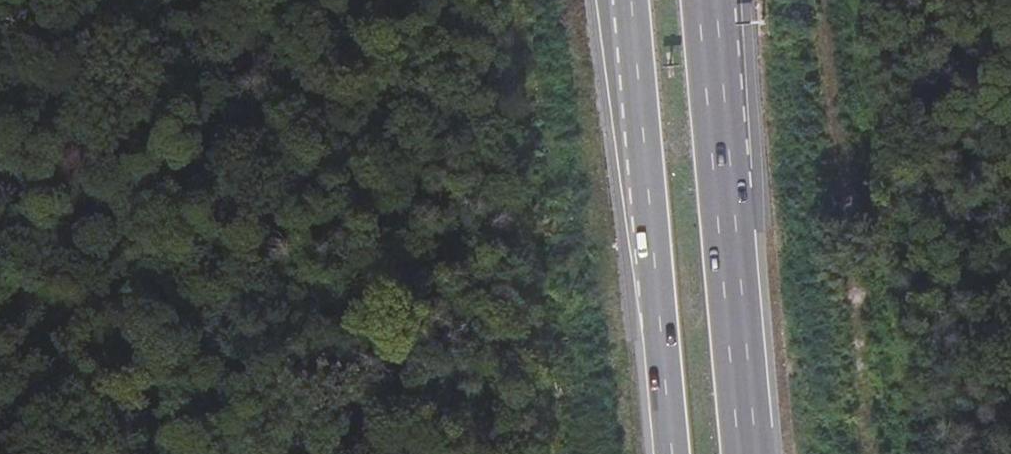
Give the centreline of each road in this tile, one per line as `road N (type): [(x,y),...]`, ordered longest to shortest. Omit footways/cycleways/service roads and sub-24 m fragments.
road 1 (track): [(576,453),(514,0)]
road 2 (trunk): [(626,0),(668,453)]
road 3 (trunk): [(746,453),(709,0)]
road 4 (track): [(229,453),(0,289)]

